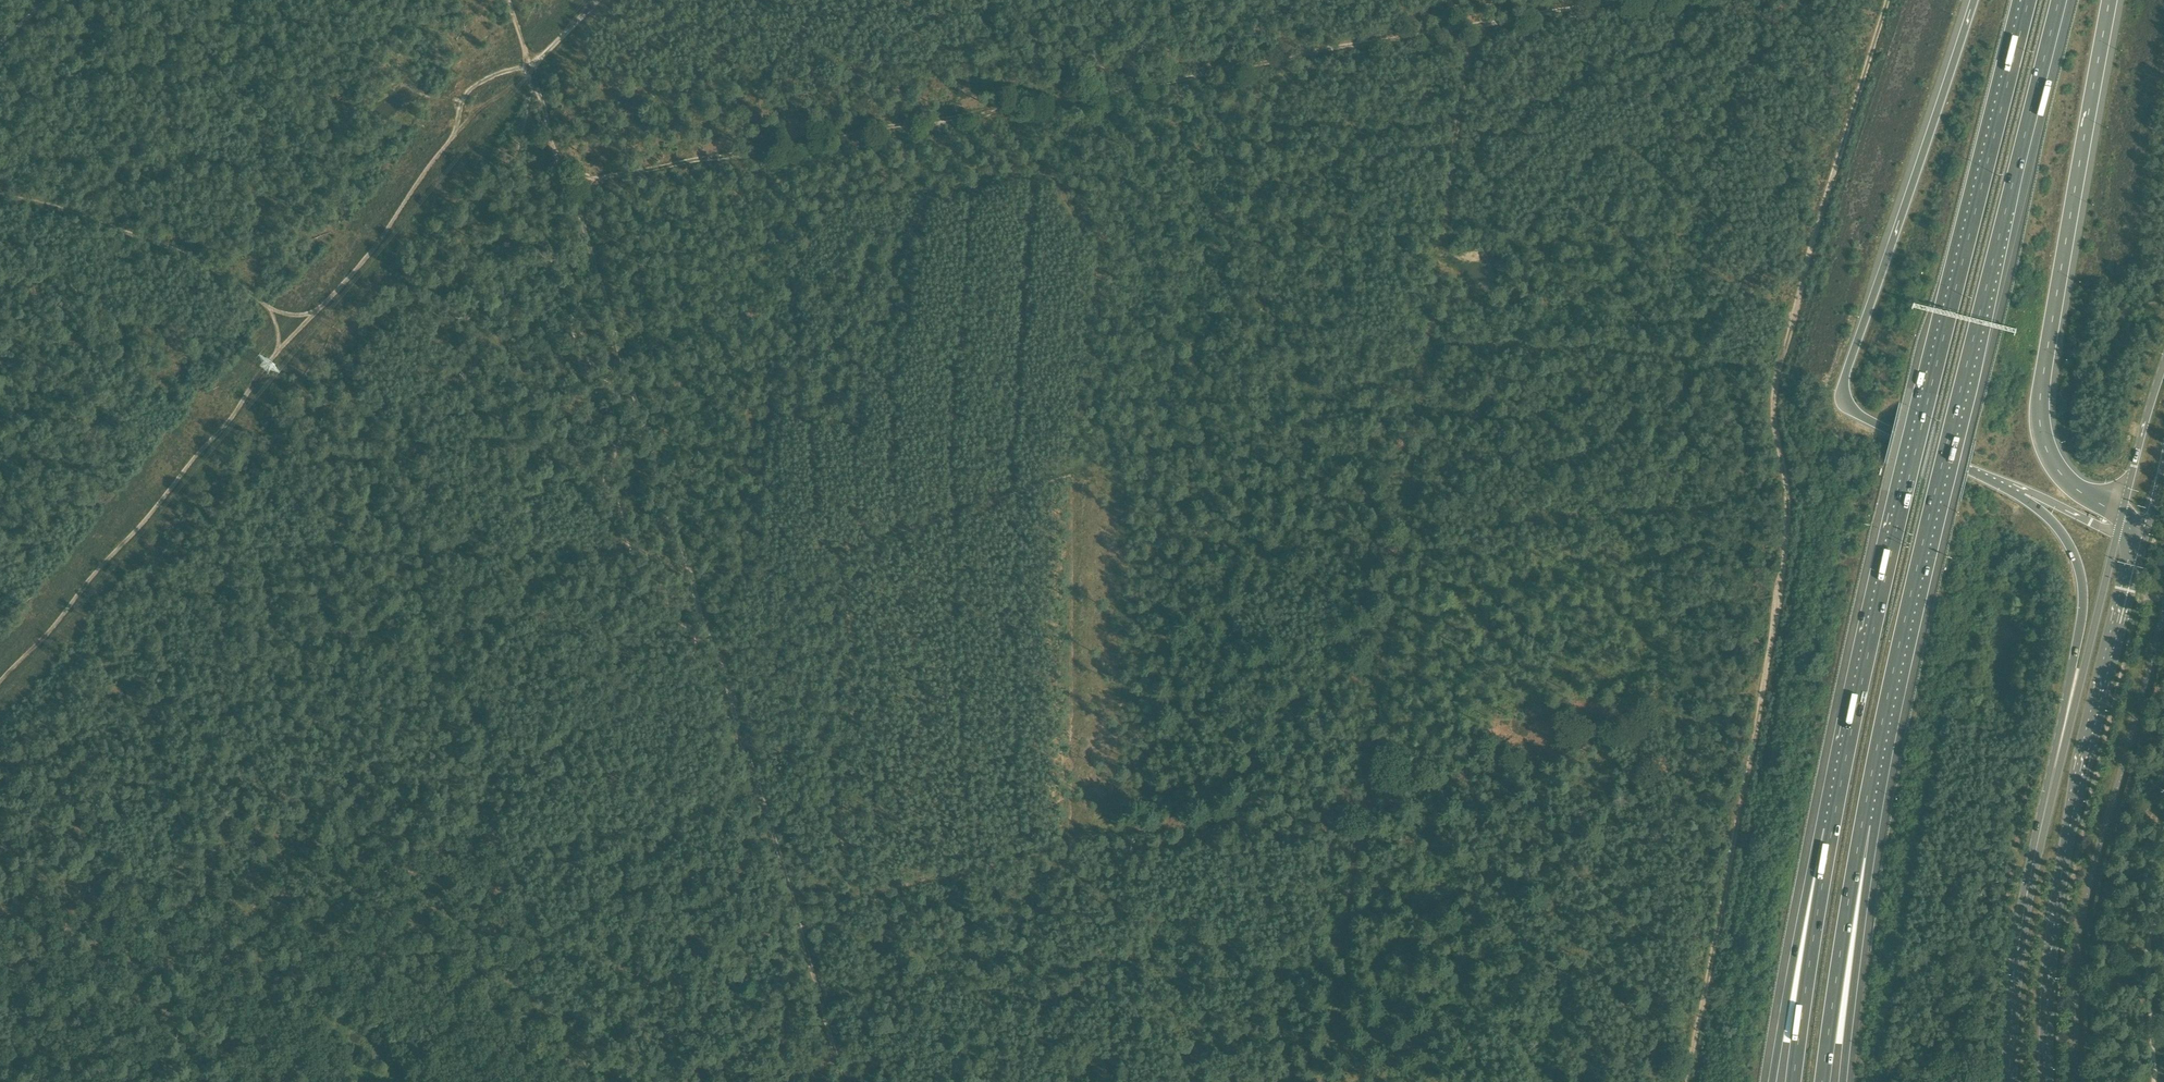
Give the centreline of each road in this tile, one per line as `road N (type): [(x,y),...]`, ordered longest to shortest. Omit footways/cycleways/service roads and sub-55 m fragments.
road 1 (track): [(1889,0),(1774,385),(1787,493),(1782,572),(1685,1081)]
road 2 (track): [(565,182),(1621,0)]
road 3 (track): [(844,1081),(534,80)]
road 4 (track): [(0,683),(229,421),(438,155),(597,0)]
road 5 (motorway): [(2029,0),(1889,562),(1832,830)]
road 6 (motorway): [(1865,825),(1920,568),(2063,0)]
road 7 (motorway): [(1971,0),(1843,391),(1851,410),(1874,426),(2006,486)]
road 8 (motorway): [(2123,512),(2057,471),(2043,412),(2112,0)]
road 9 (primary): [(2047,1081),(2063,861),(2142,536)]
road 10 (primary): [(2068,712),(2024,912),(2010,1081)]
road 11 (track): [(0,195),(183,252),(270,308),(311,316)]
road 12 (motorway): [(1822,1081),(1865,825)]
road 13 (motorway): [(1832,830),(1799,926),(1770,1081)]
road 14 (motorway): [(1842,1081),(1865,825)]
road 15 (motorway): [(2006,486),(2060,531),(2079,570),(2082,606),(2068,712)]
road 16 (motorway): [(1832,830),(1792,1081)]
road 17 (primary): [(2117,534),(2068,712)]
road 18 (primary): [(2163,364),(2123,512)]
road 19 (motorway): [(2006,486),(2117,534)]

